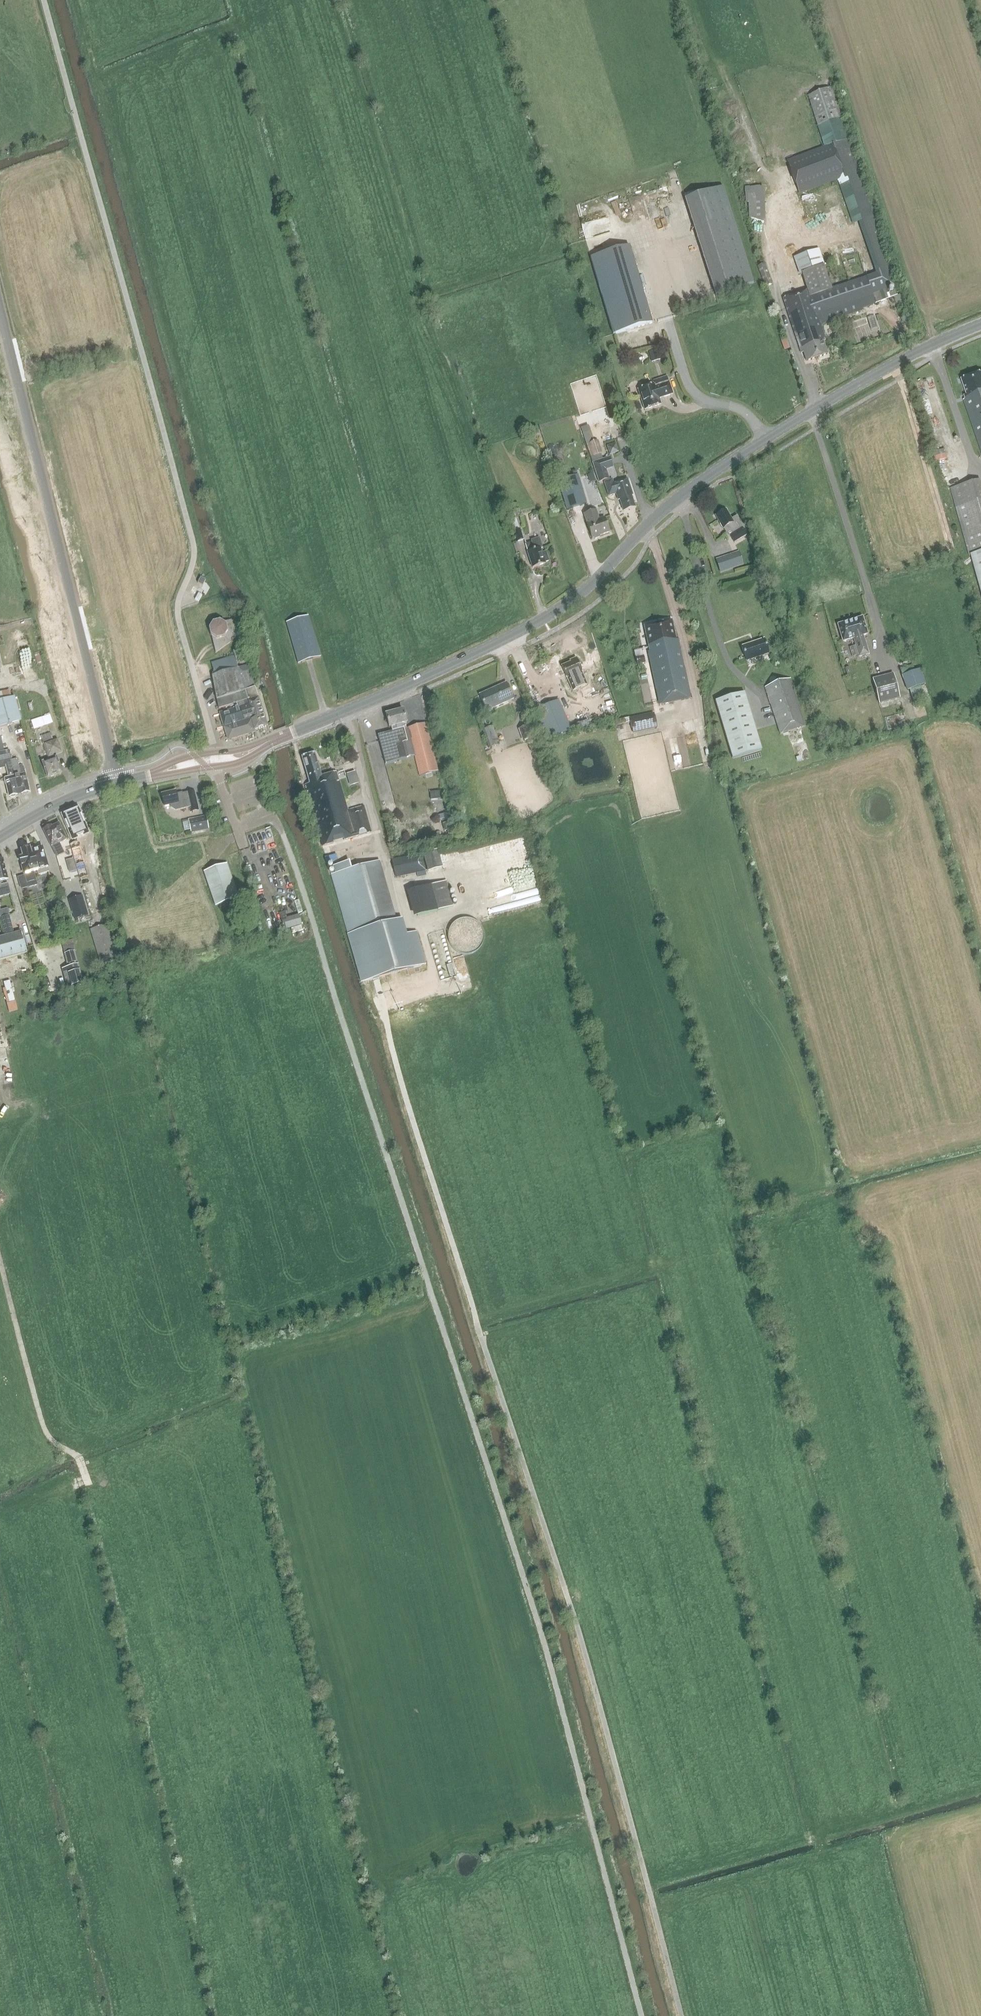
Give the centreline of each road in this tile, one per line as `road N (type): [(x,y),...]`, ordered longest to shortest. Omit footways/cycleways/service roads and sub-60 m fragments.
road 1 (unclassified): [(642,2015),(547,1647),(280,825),(267,817),(236,828),(217,766)]
road 2 (secondary): [(261,745),(537,623),(724,466),(912,354),(980,323)]
road 3 (unclassified): [(0,313),(116,783)]
road 4 (secondary): [(0,835),(116,783)]

